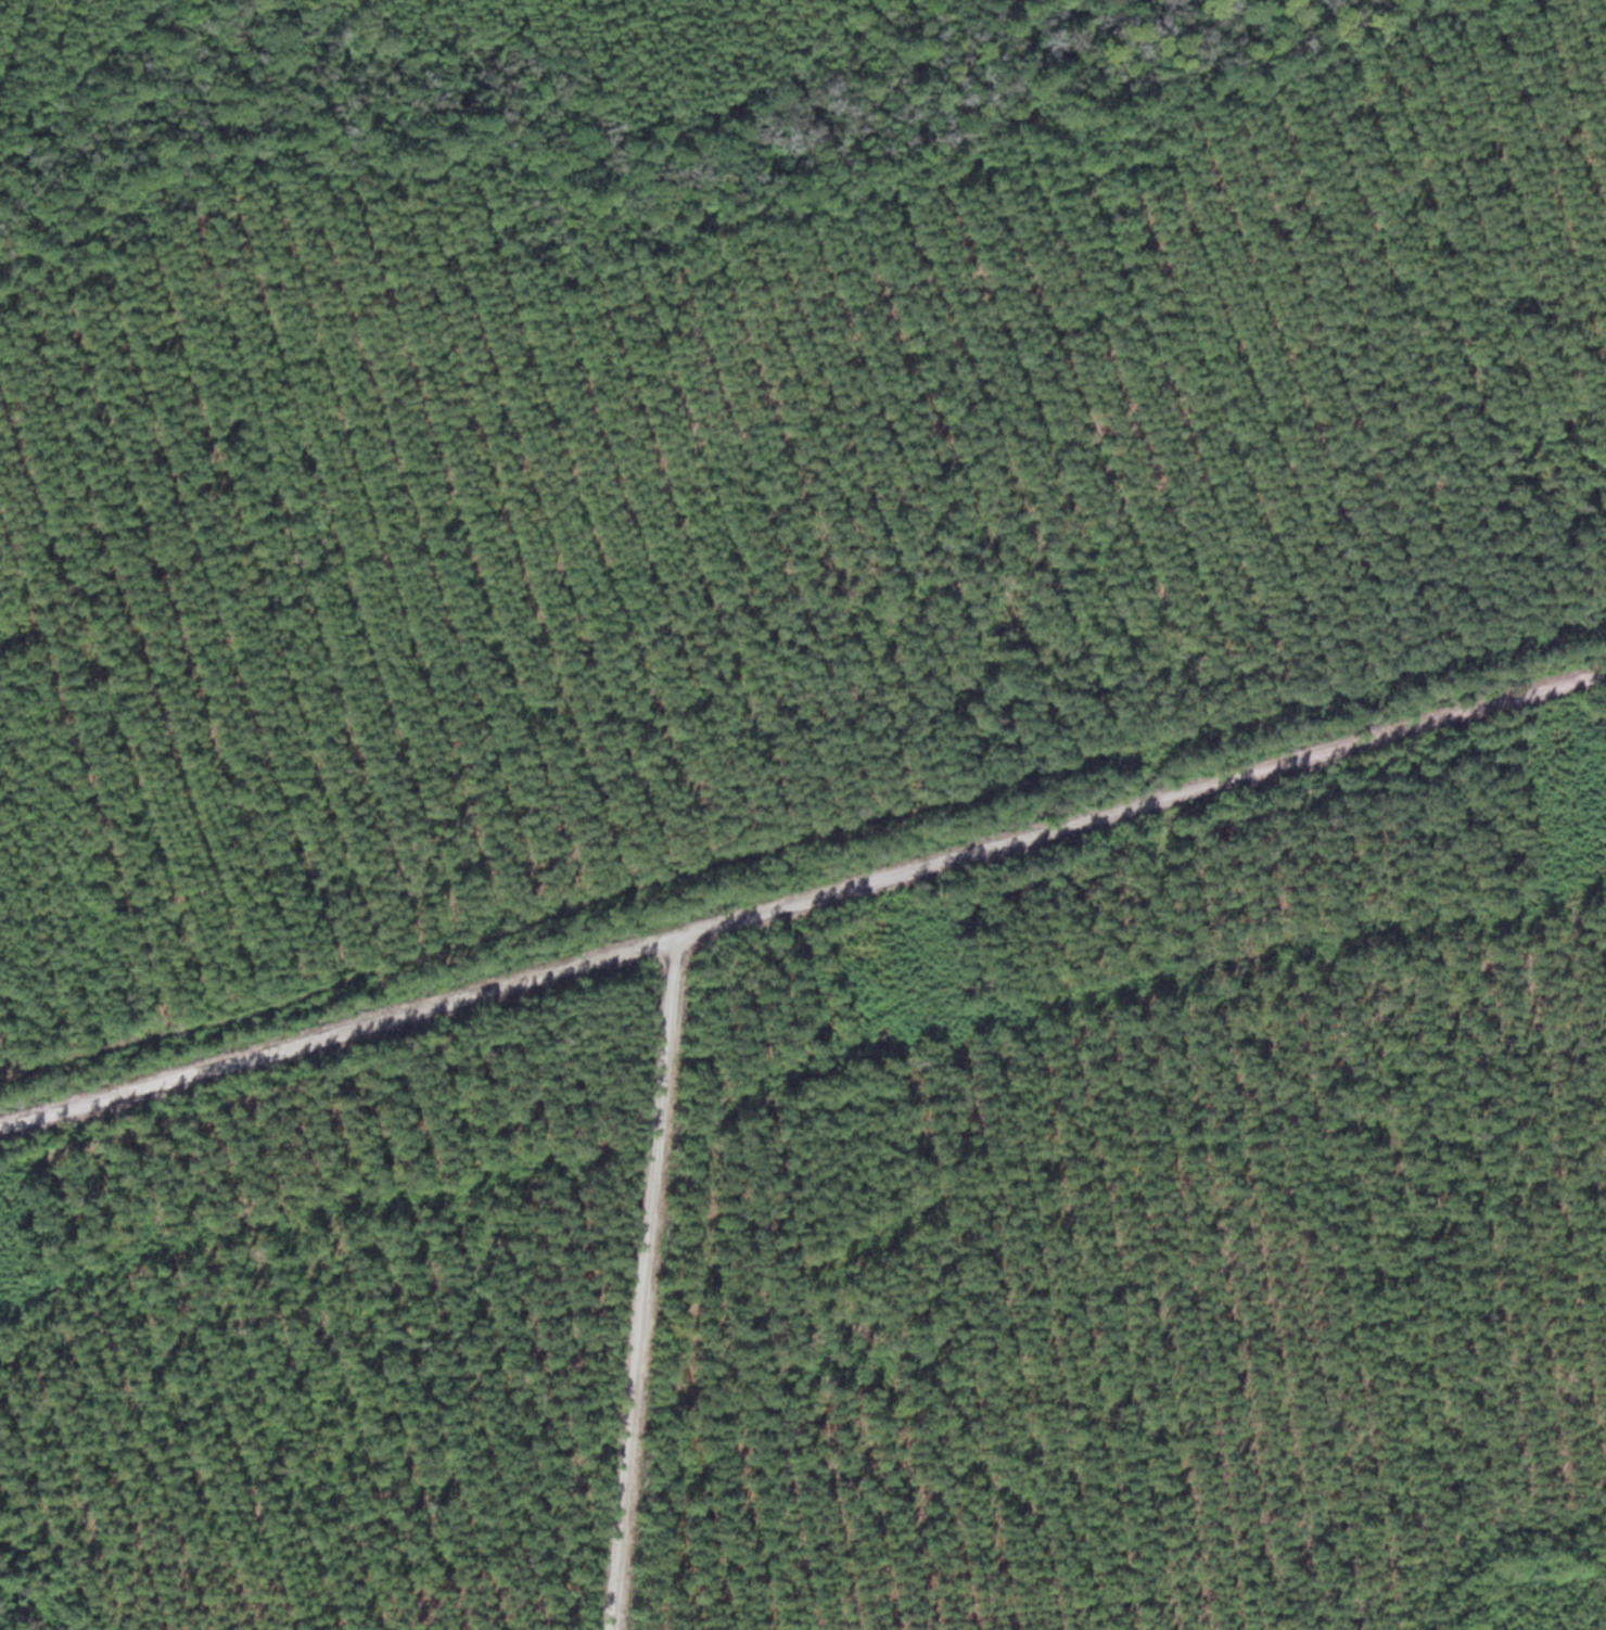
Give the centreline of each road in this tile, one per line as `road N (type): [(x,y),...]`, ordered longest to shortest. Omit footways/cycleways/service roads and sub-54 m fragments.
road 1 (track): [(1605,680),(826,900),(691,951),(658,951),(0,1135)]
road 2 (track): [(627,1629),(691,951)]

